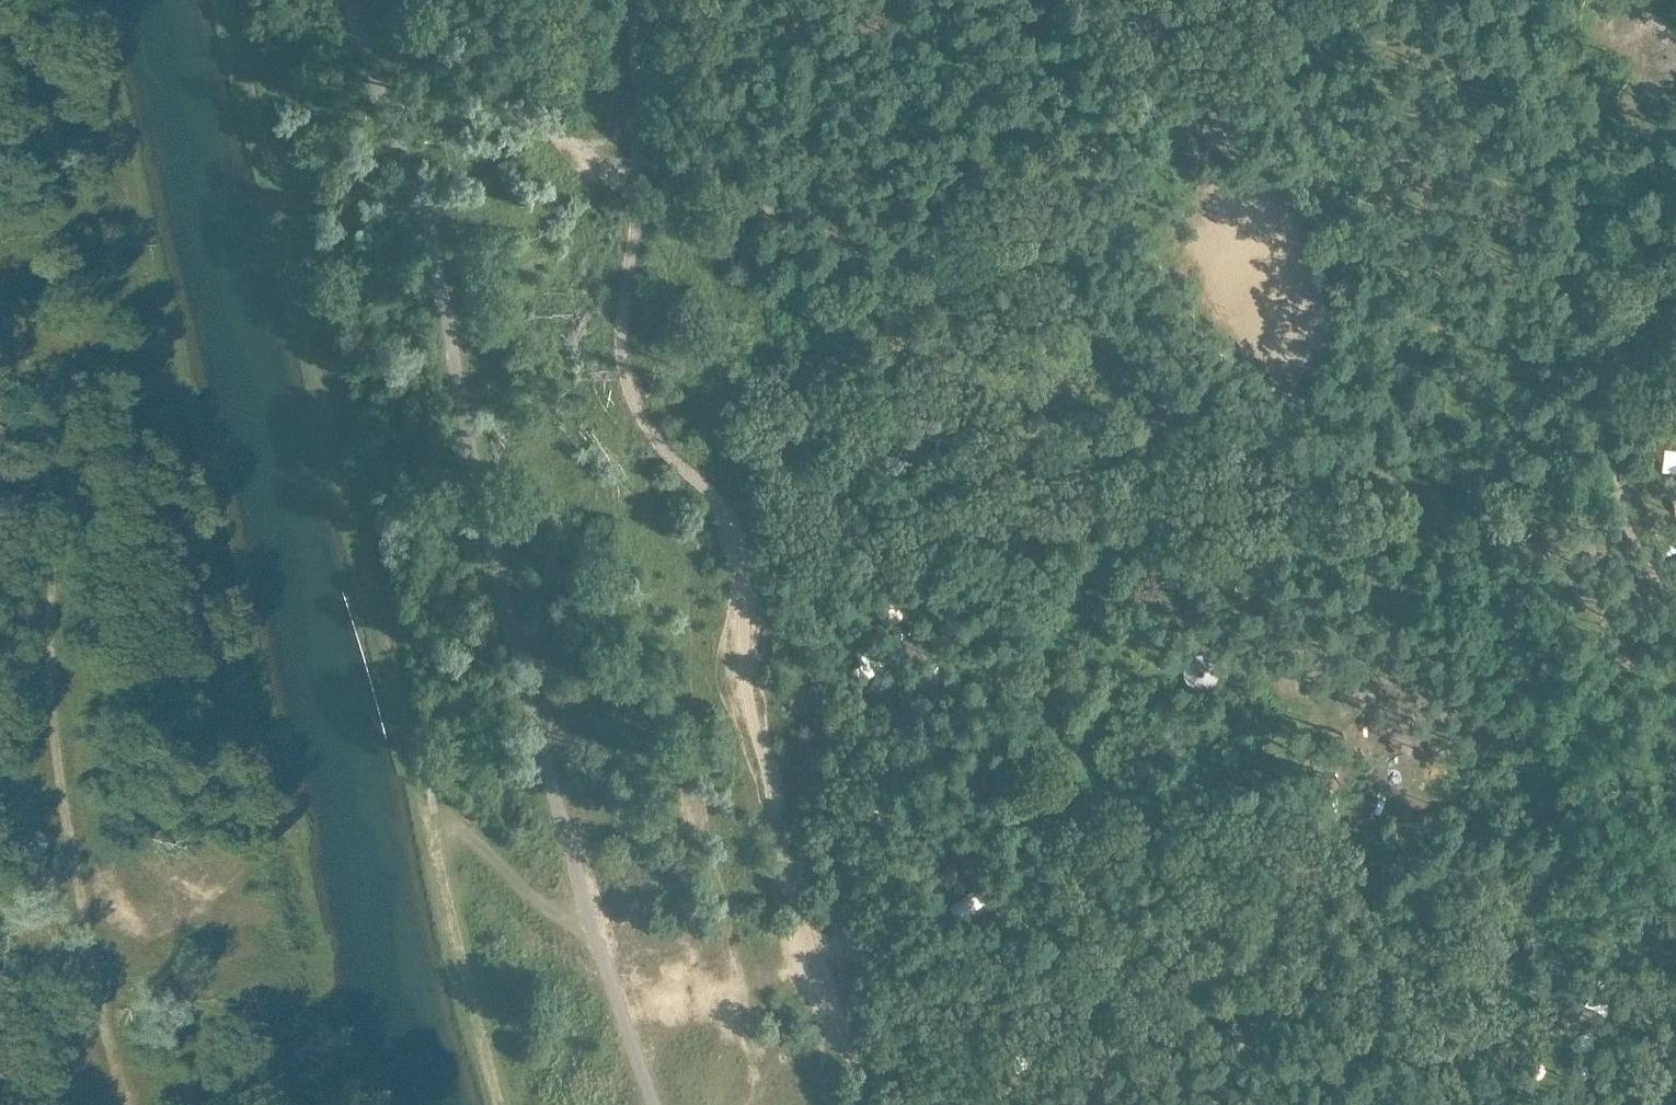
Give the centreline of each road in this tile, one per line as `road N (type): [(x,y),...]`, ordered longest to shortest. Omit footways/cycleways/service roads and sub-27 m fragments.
road 1 (track): [(653,1104),(542,755),(413,172),(351,0)]
road 2 (track): [(0,285),(43,445),(55,776),(88,982),(120,1104)]
road 3 (track): [(594,932),(547,908),(422,792)]

